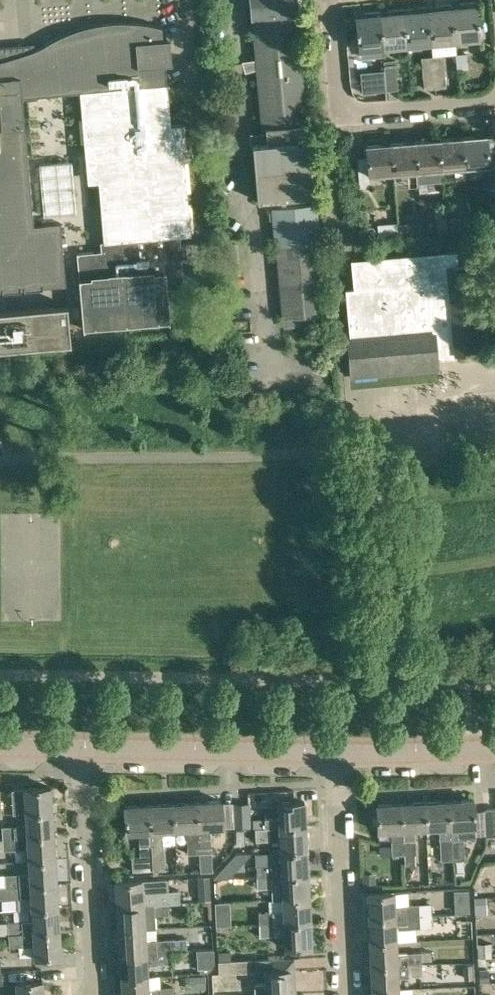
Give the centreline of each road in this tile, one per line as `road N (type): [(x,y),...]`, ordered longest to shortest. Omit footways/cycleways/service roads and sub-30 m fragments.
road 1 (residential): [(494,101),(339,112),(330,0)]
road 2 (residential): [(81,748),(335,754)]
road 3 (residential): [(90,994),(81,748)]
road 4 (residential): [(346,994),(335,754)]
road 5 (residential): [(335,754),(494,749)]

